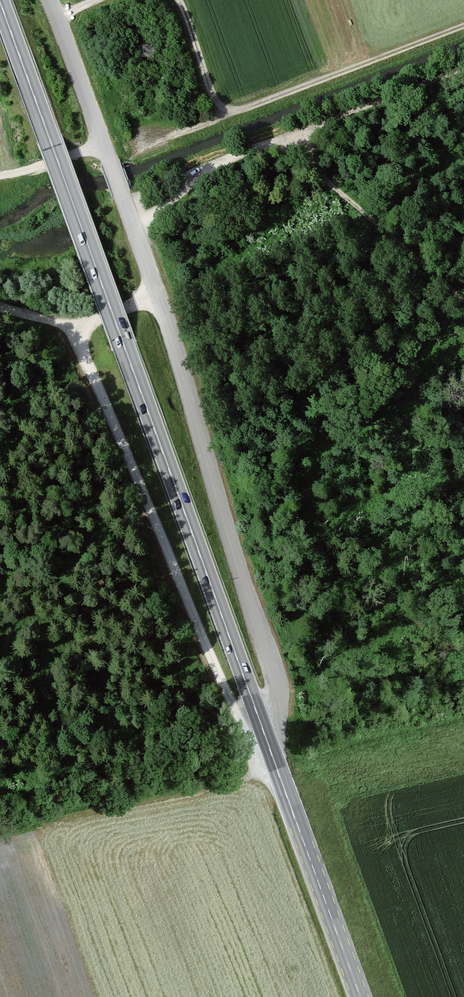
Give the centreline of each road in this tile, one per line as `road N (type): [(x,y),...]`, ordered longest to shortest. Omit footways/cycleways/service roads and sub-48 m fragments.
road 1 (primary): [(266,738),(0,2)]
road 2 (unclassified): [(49,0),(159,296),(278,679),(266,738)]
road 3 (track): [(0,833),(463,725)]
road 4 (track): [(266,738),(233,706),(72,330)]
road 5 (track): [(133,226),(239,154),(463,67)]
road 6 (primary): [(360,996),(266,738)]
road 7 (track): [(227,108),(463,26)]
road 8 (track): [(284,138),(463,299)]
road 9 (track): [(178,0),(209,88),(227,108)]

